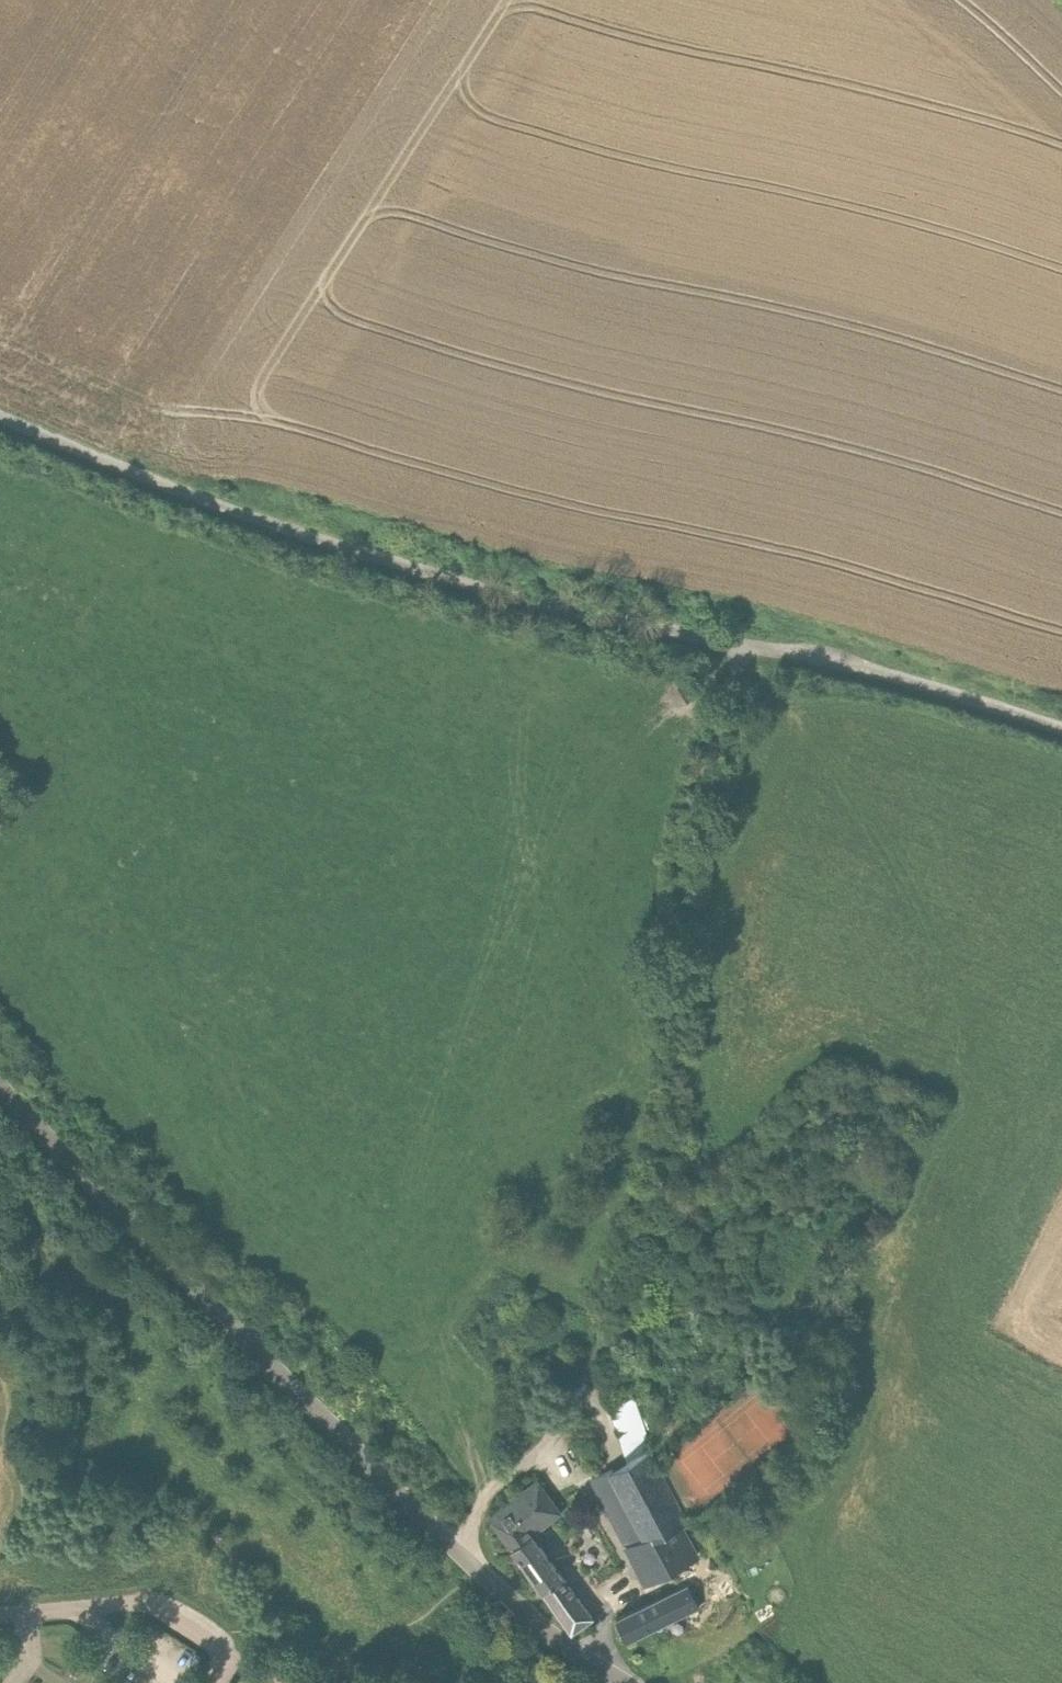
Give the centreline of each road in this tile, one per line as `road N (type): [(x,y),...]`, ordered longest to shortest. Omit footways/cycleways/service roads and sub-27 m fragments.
road 1 (unclassified): [(1061,706),(834,640),(356,535),(191,489),(0,412)]
road 2 (unclassified): [(636,1682),(551,1630),(477,1566),(0,1081)]

